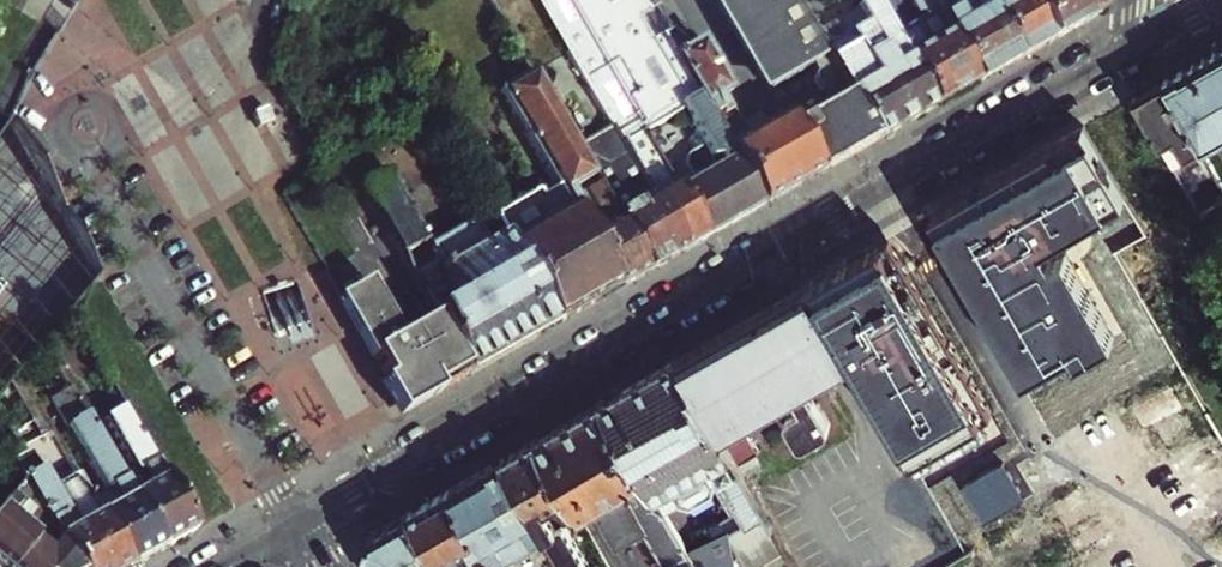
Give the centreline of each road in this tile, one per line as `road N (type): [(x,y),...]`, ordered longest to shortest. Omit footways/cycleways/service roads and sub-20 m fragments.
road 1 (tertiary): [(1124,50),(296,523)]
road 2 (residential): [(90,151),(93,176),(296,523)]
road 3 (residential): [(174,107),(237,55),(263,0)]
road 4 (residential): [(174,107),(63,19)]
road 5 (residential): [(110,139),(108,109),(78,102),(63,128),(72,145),(90,151)]

